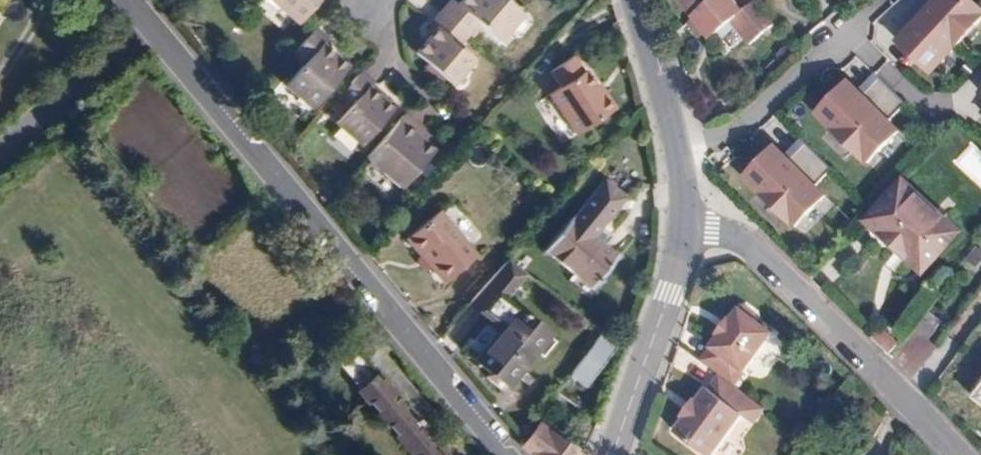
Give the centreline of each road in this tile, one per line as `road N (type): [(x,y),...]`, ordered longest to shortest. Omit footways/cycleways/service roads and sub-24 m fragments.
road 1 (residential): [(515,454),(145,28)]
road 2 (residential): [(691,240),(716,233),(753,243),(961,454)]
road 3 (residential): [(682,154),(874,0)]
road 4 (residential): [(691,240),(611,454)]
road 5 (residential): [(145,28),(0,151)]
road 6 (residential): [(636,0),(682,154)]

